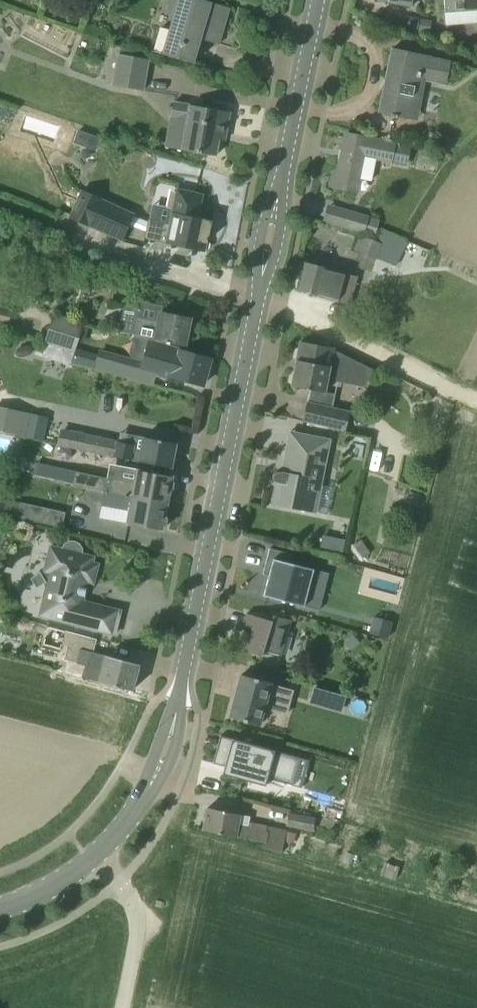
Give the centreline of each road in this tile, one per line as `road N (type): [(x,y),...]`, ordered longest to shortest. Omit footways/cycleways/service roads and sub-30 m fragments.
road 1 (tertiary): [(136,808),(168,741),(316,0)]
road 2 (tertiary): [(136,808),(83,867),(0,907)]

